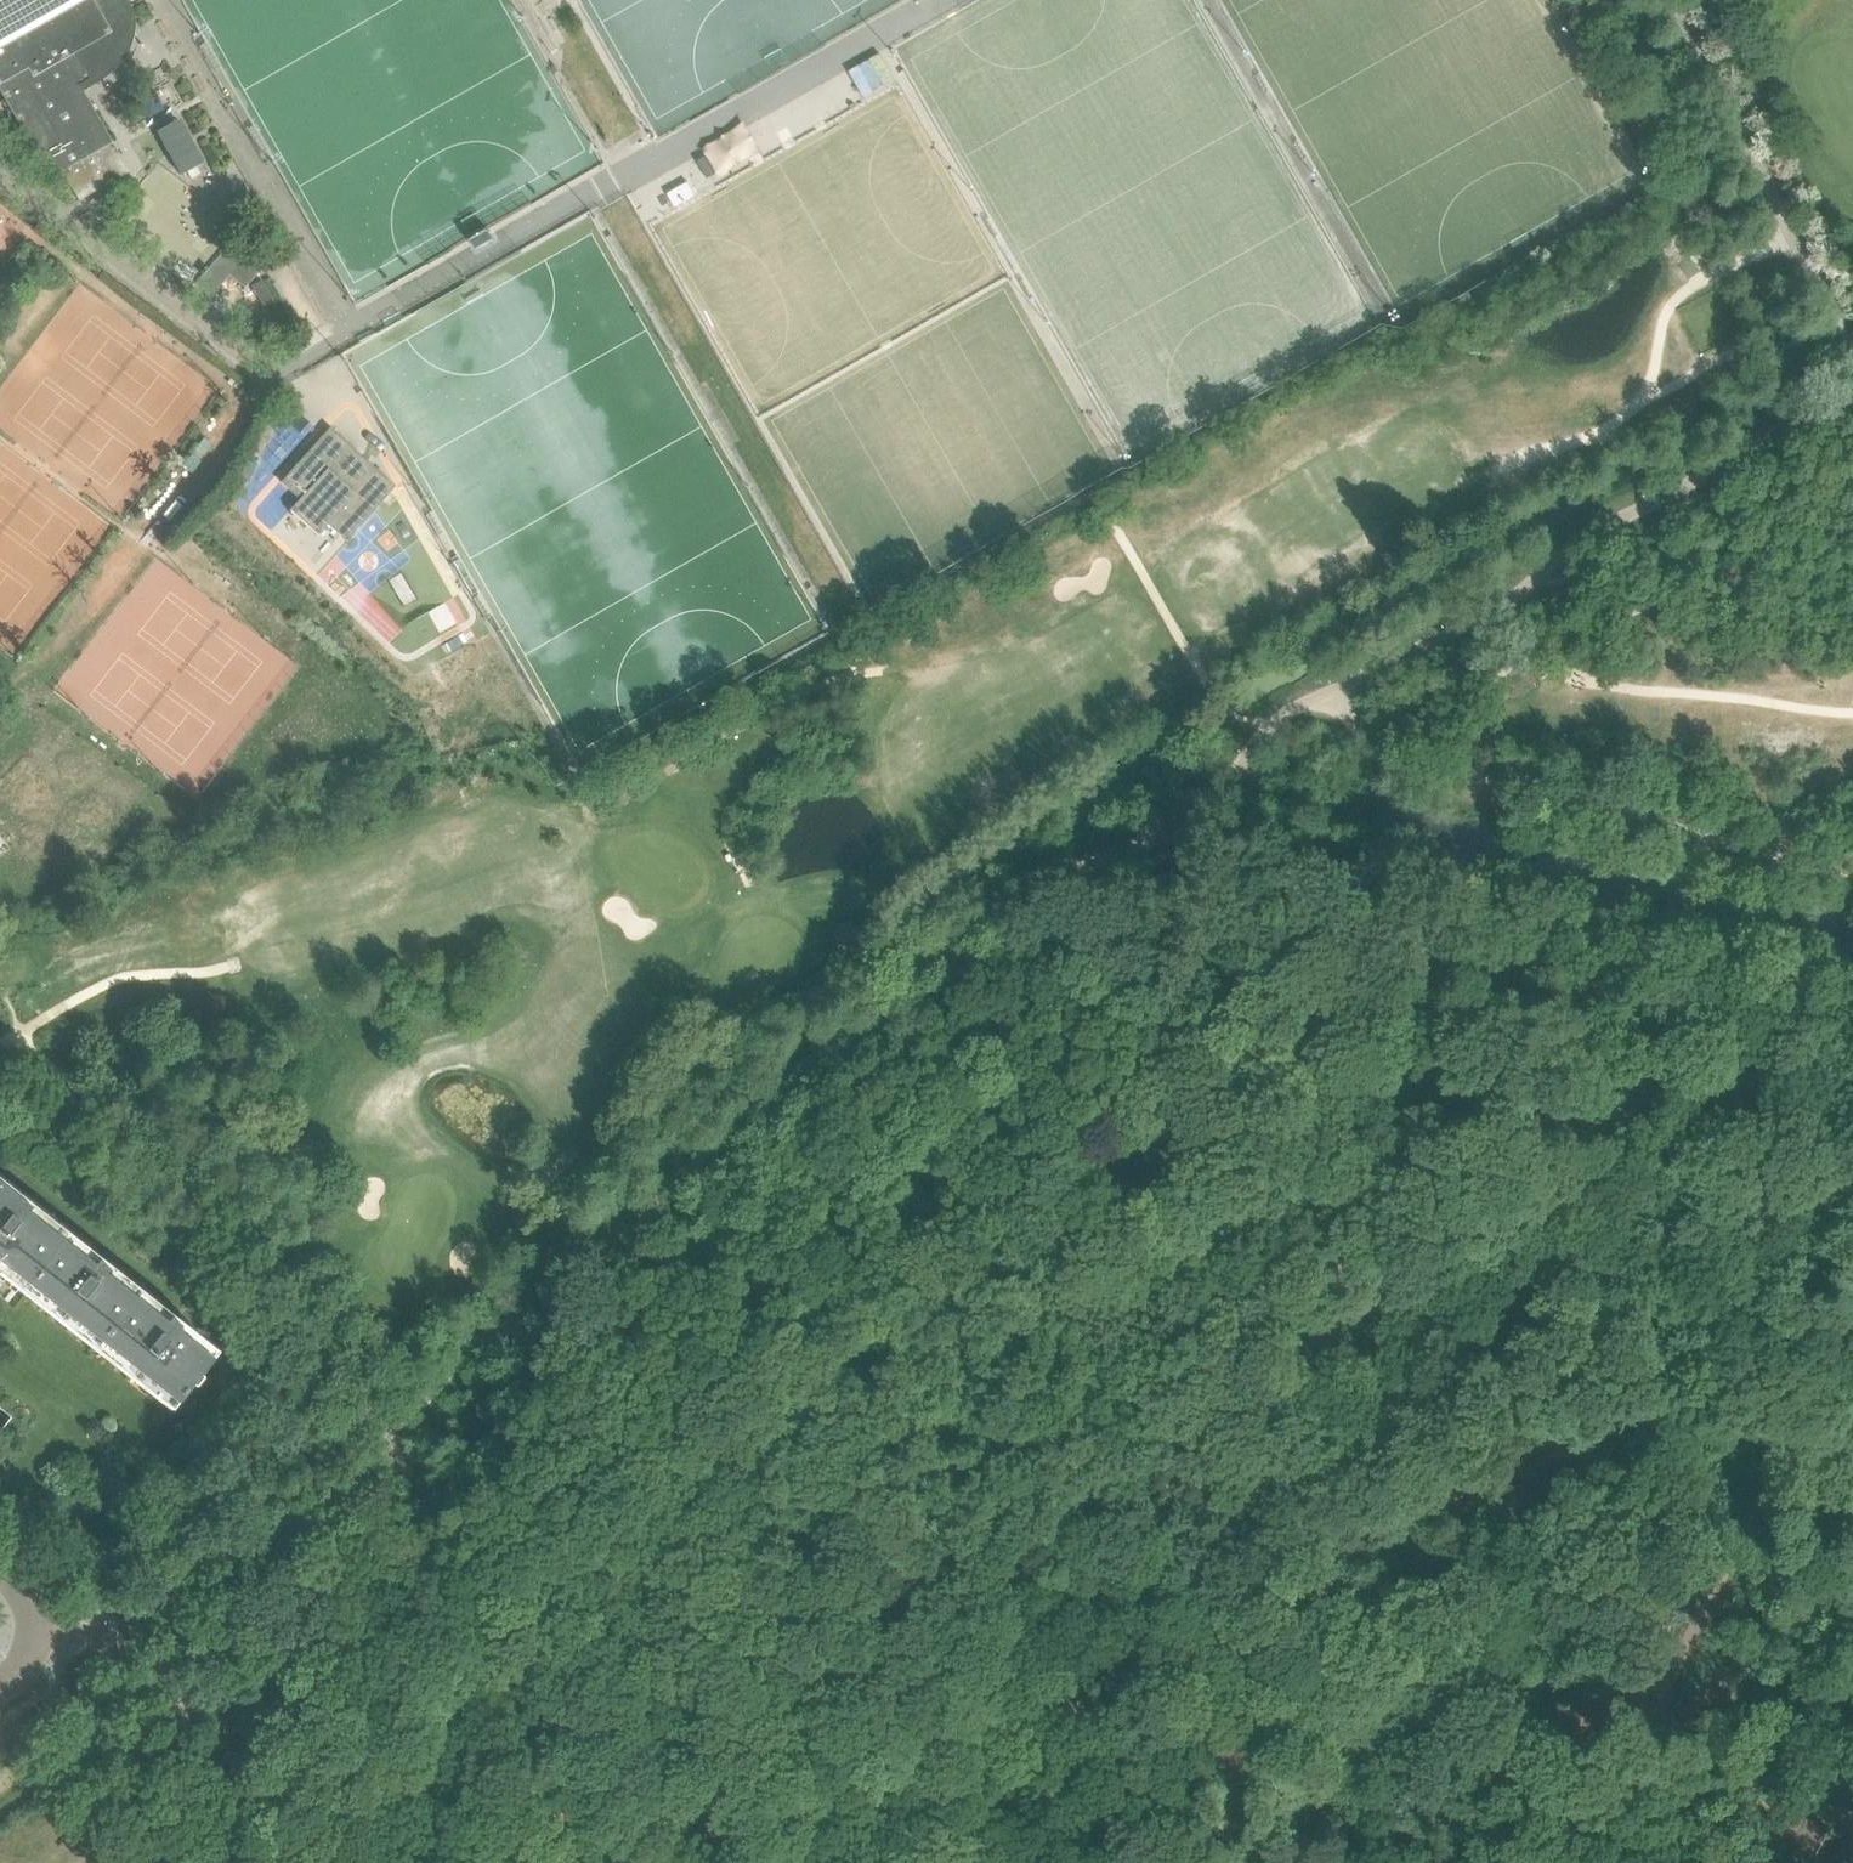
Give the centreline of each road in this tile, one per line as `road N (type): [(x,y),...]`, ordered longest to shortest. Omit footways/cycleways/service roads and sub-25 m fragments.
road 1 (residential): [(1849,342),(1674,0)]
road 2 (residential): [(0,1682),(28,1665),(47,1629),(37,1606),(0,1578)]

